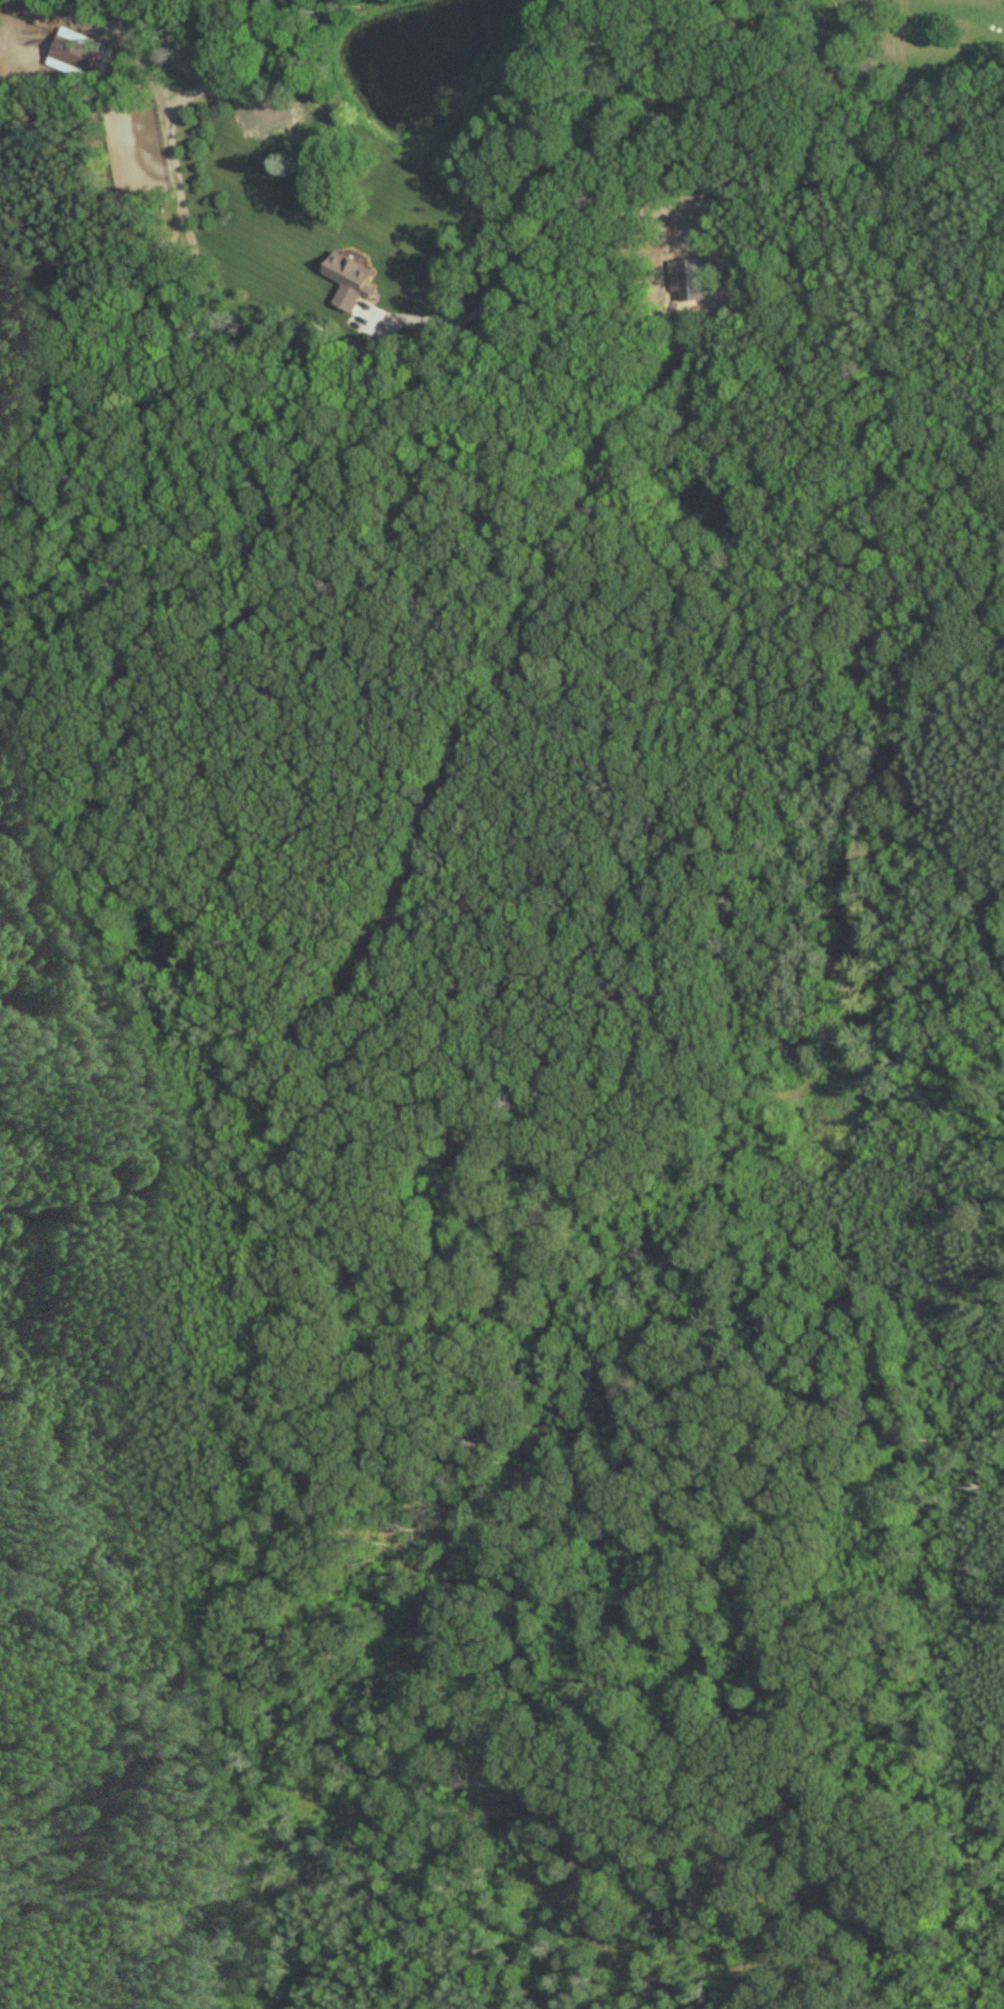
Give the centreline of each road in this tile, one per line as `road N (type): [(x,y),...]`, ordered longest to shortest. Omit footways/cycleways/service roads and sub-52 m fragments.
road 1 (track): [(0,1237),(30,1212),(134,1181),(168,1161),(239,1084),(335,1001),(377,945),(411,890),(481,724),(601,482),(685,342),(702,268),(704,200)]

